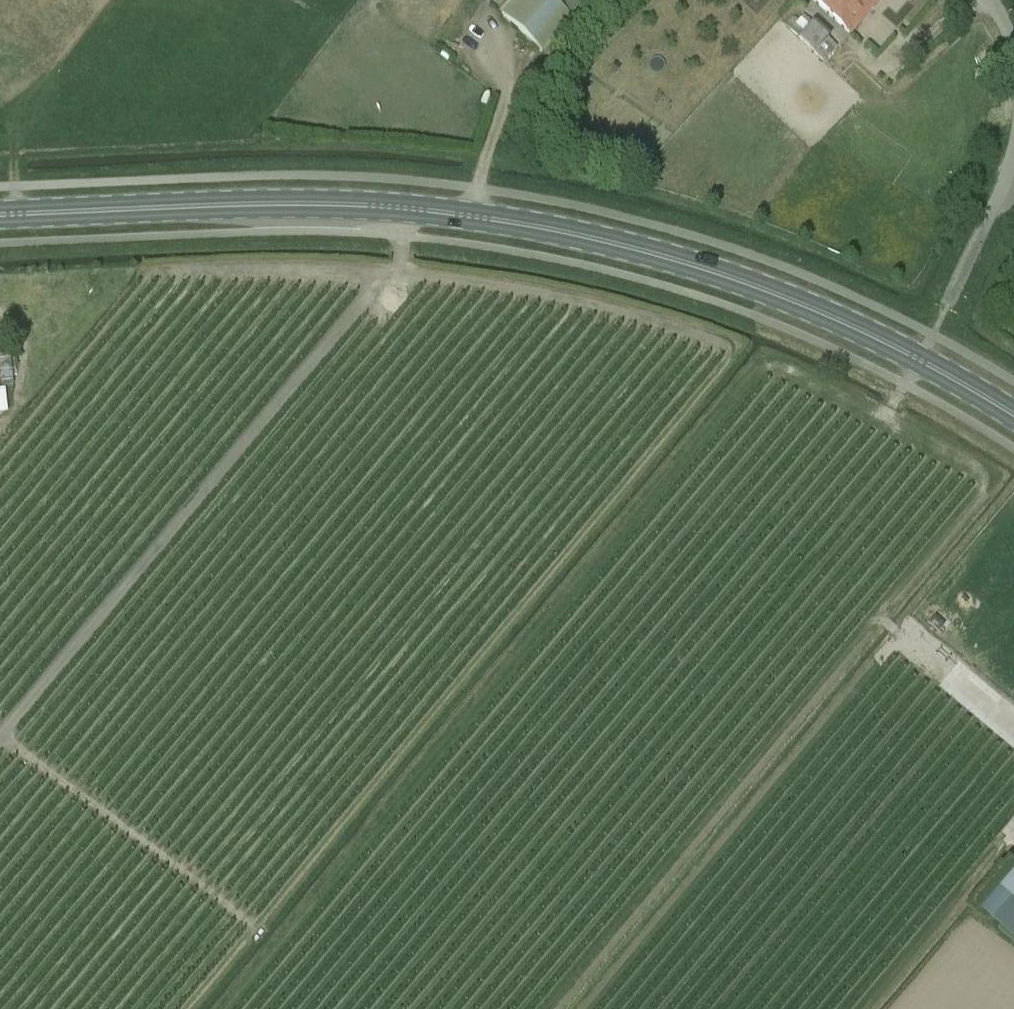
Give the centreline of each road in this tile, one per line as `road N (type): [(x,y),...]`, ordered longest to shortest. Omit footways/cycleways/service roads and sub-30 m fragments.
road 1 (primary): [(1013,415),(919,359),(779,294),(704,267),(518,226),(356,203),(0,219)]
road 2 (unclassified): [(947,304),(1013,155)]

